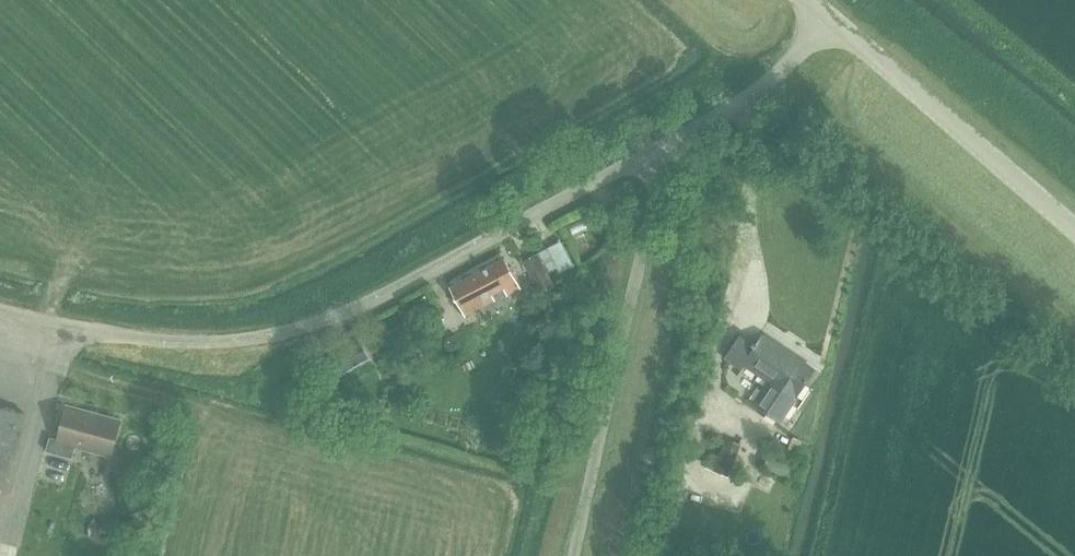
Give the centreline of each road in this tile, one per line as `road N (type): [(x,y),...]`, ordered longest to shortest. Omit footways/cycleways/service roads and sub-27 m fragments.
road 1 (unclassified): [(663,145),(367,301),(294,330),(186,342),(0,309)]
road 2 (unclassified): [(663,145),(572,555)]
road 3 (unclassified): [(1074,223),(829,16)]
road 4 (unclassified): [(663,145),(784,69),(829,16)]

